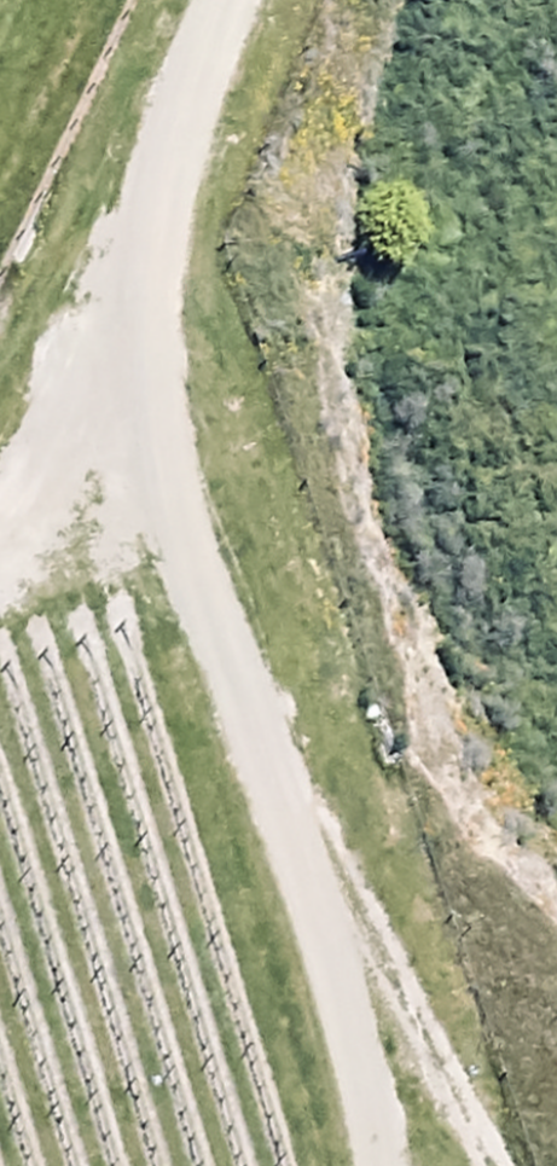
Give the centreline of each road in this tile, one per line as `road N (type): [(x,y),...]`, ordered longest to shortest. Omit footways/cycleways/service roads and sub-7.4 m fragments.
road 1 (track): [(395,1165),(369,1008),(133,358),(166,210),(243,0)]
road 2 (track): [(0,536),(180,488)]
road 3 (track): [(369,1008),(458,1165)]

